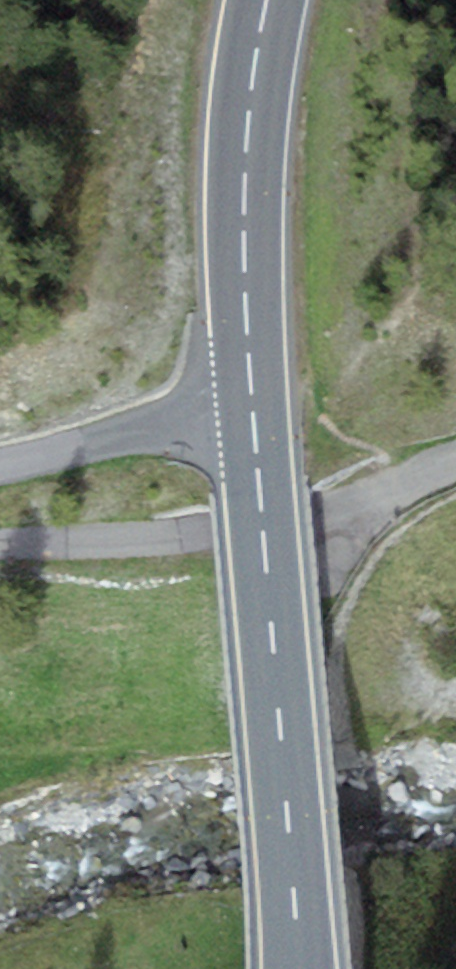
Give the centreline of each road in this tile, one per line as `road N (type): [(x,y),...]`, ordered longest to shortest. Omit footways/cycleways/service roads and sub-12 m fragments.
road 1 (primary): [(254,411),(298,968)]
road 2 (unclassified): [(0,550),(266,530),(455,462)]
road 3 (primary): [(266,0),(247,119),(243,241),(254,411)]
road 4 (residential): [(0,468),(254,411)]

